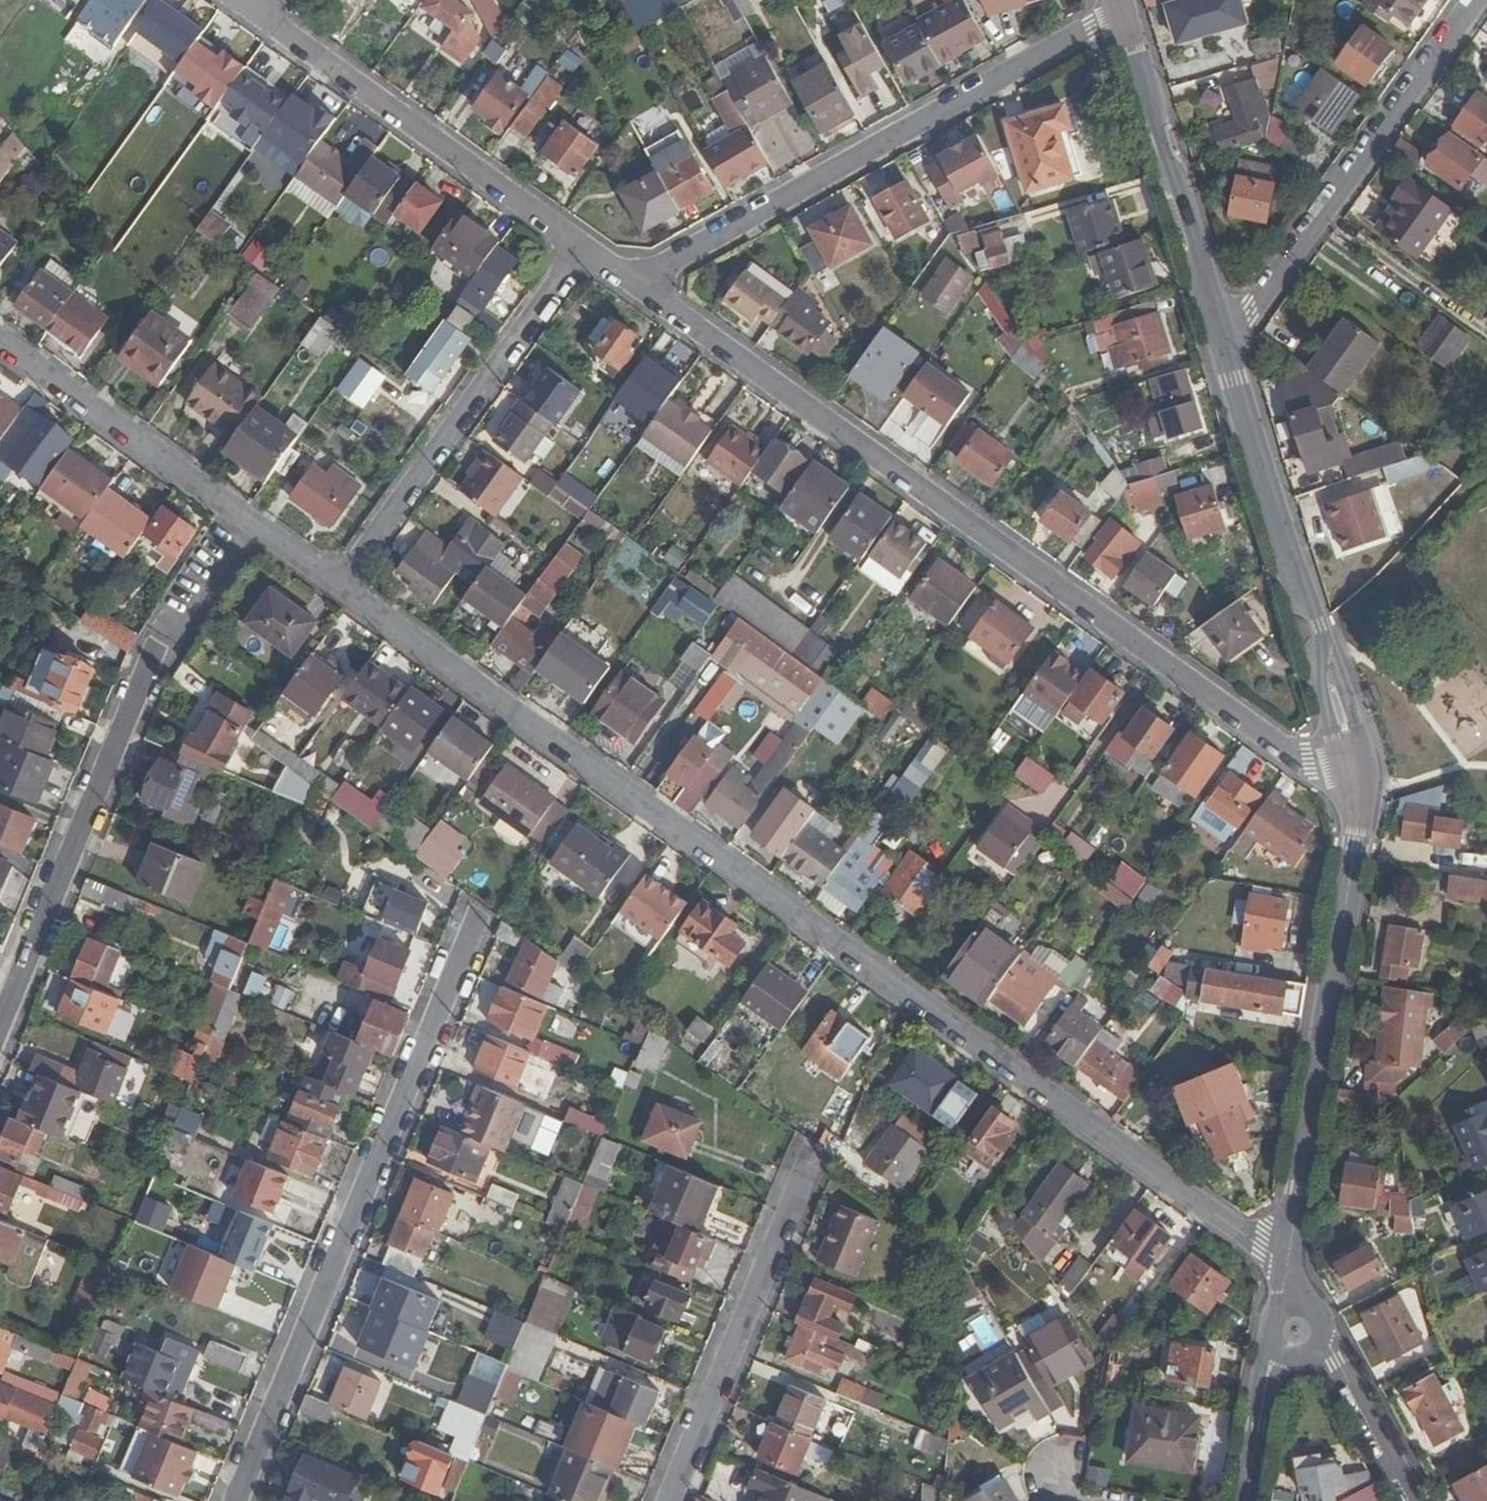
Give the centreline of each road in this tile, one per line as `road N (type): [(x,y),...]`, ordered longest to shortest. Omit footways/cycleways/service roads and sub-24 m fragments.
road 1 (residential): [(341,586),(1261,1246),(1289,1253)]
road 2 (residential): [(1355,769),(1309,762),(640,287)]
road 3 (residential): [(480,912),(238,1500)]
road 4 (residential): [(1124,10),(634,282)]
road 5 (residential): [(1355,769),(1359,832),(1289,1253)]
road 6 (residential): [(1475,0),(1225,345)]
road 7 (residential): [(0,342),(341,586)]
road 8 (residential): [(341,586),(583,248)]
road 9 (residential): [(248,3),(583,248)]
road 10 (residential): [(0,1025),(155,651)]
road 11 (residential): [(815,1149),(669,1500)]
road 12 (residential): [(1124,10),(1225,345)]
road 13 (residential): [(1225,345),(1321,644)]
road 14 (residential): [(1326,1340),(1412,1500)]
road 15 (residential): [(1276,1353),(1247,1500)]
road 16 (residential): [(1355,769),(1358,727),(1321,644)]
road 17 (residential): [(1321,644),(1319,677),(1355,769)]

